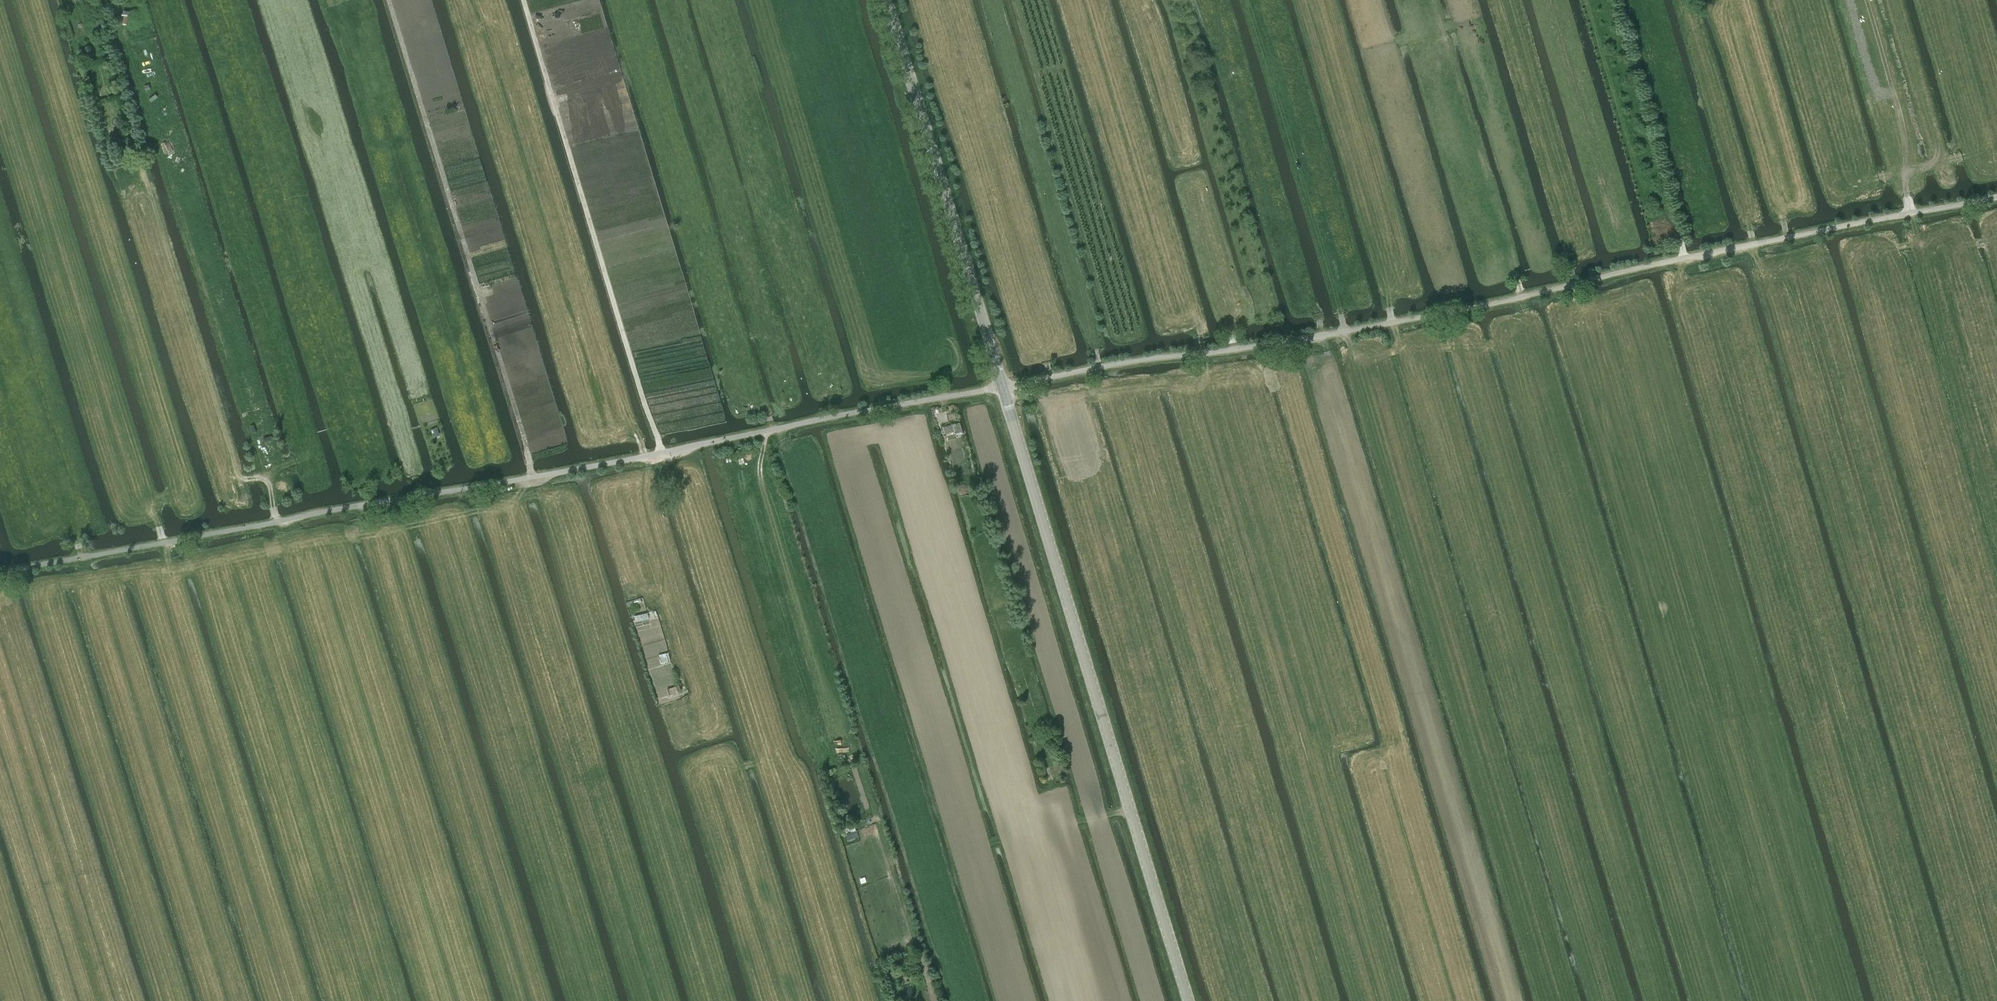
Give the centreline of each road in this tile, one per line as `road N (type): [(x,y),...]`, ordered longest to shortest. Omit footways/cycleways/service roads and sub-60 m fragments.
road 1 (unclassified): [(1188,1000),(891,0)]
road 2 (track): [(531,476),(388,0)]
road 3 (track): [(663,452),(523,0)]

